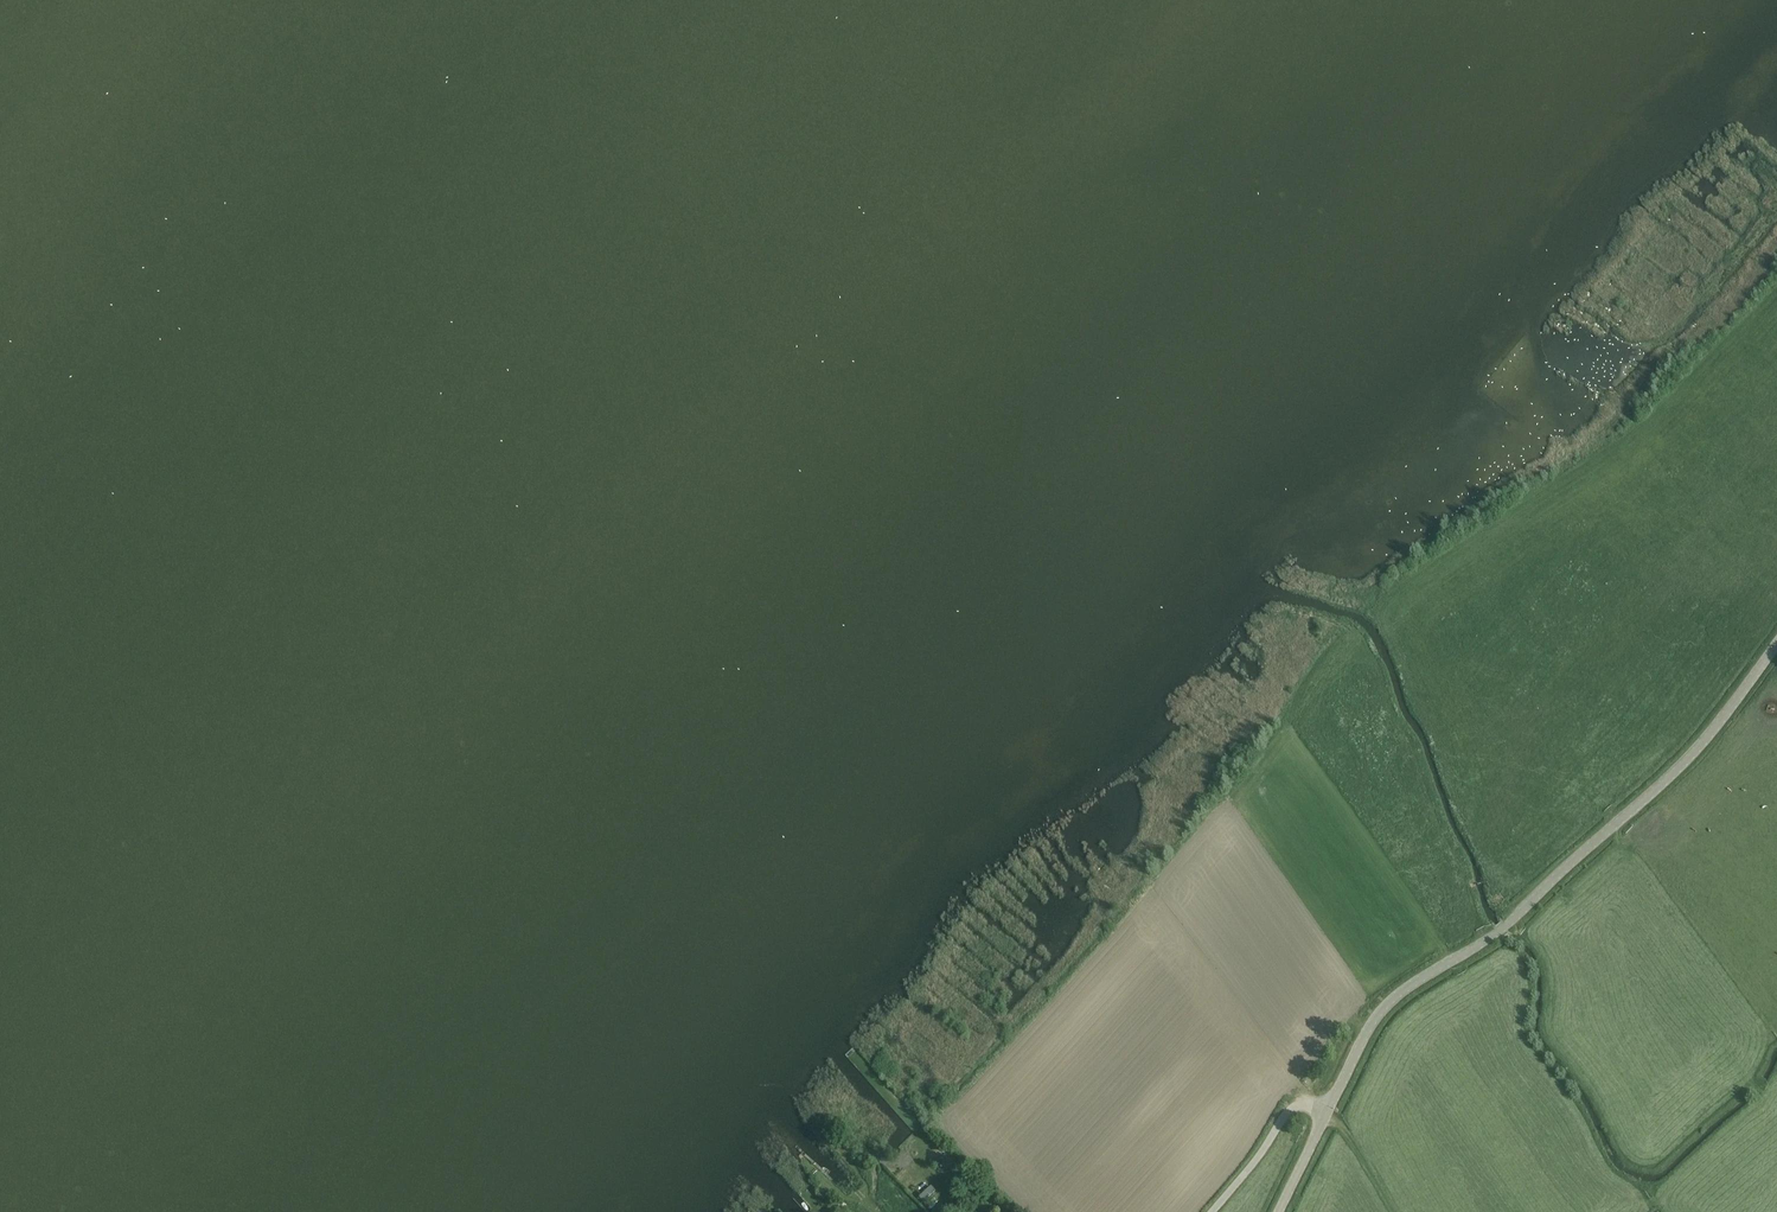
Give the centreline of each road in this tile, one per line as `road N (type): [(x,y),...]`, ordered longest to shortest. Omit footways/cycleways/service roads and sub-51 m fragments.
road 1 (unclassified): [(1327,1110),(1388,1001),(1507,925),(1678,770),(1776,646)]
road 2 (unclassified): [(1212,1211),(1288,1110),(1327,1110)]

